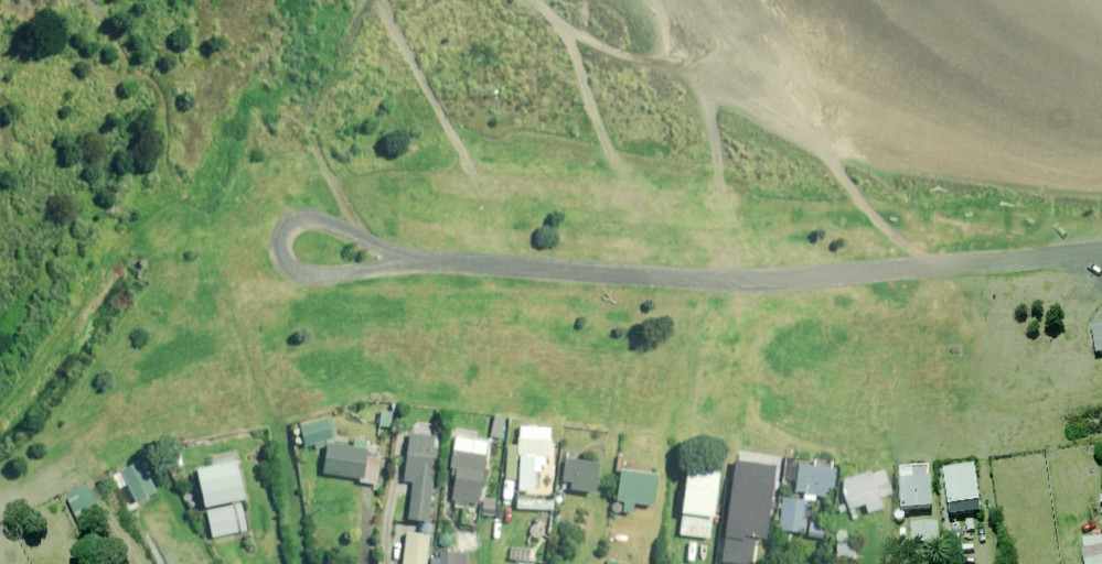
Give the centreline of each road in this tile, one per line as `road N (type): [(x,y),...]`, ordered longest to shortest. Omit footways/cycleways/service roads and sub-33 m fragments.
road 1 (track): [(0,374),(100,249),(131,238),(149,244)]

